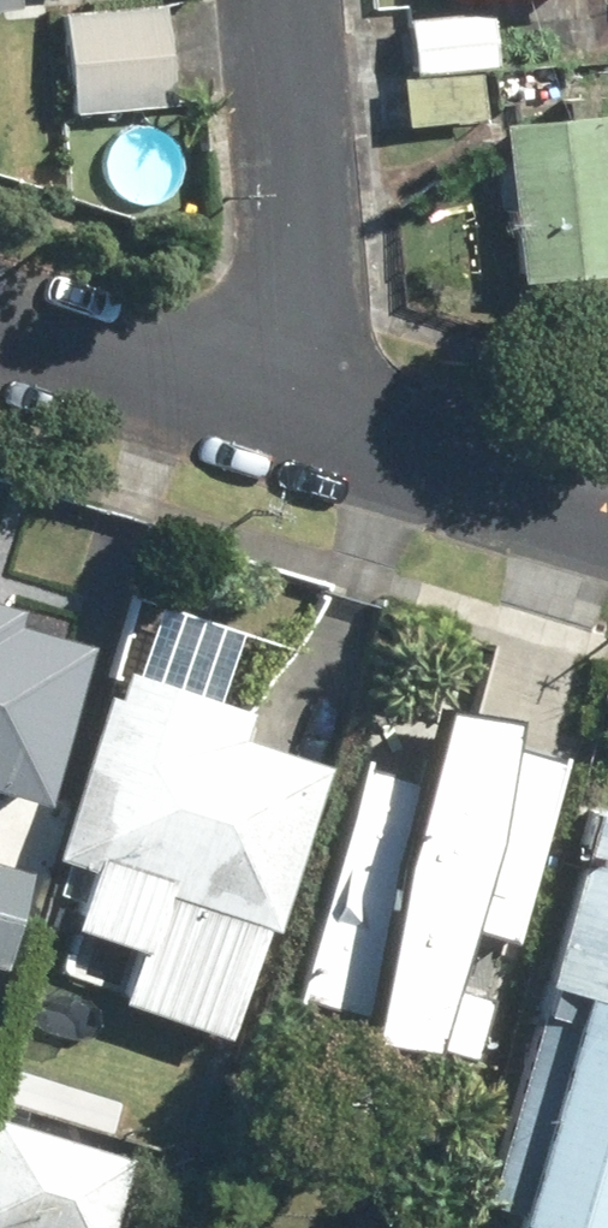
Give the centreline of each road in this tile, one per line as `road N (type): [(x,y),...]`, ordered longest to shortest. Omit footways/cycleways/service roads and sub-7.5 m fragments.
road 1 (residential): [(324,414),(289,0)]
road 2 (residential): [(324,414),(0,318)]
road 3 (residential): [(607,498),(324,414)]

